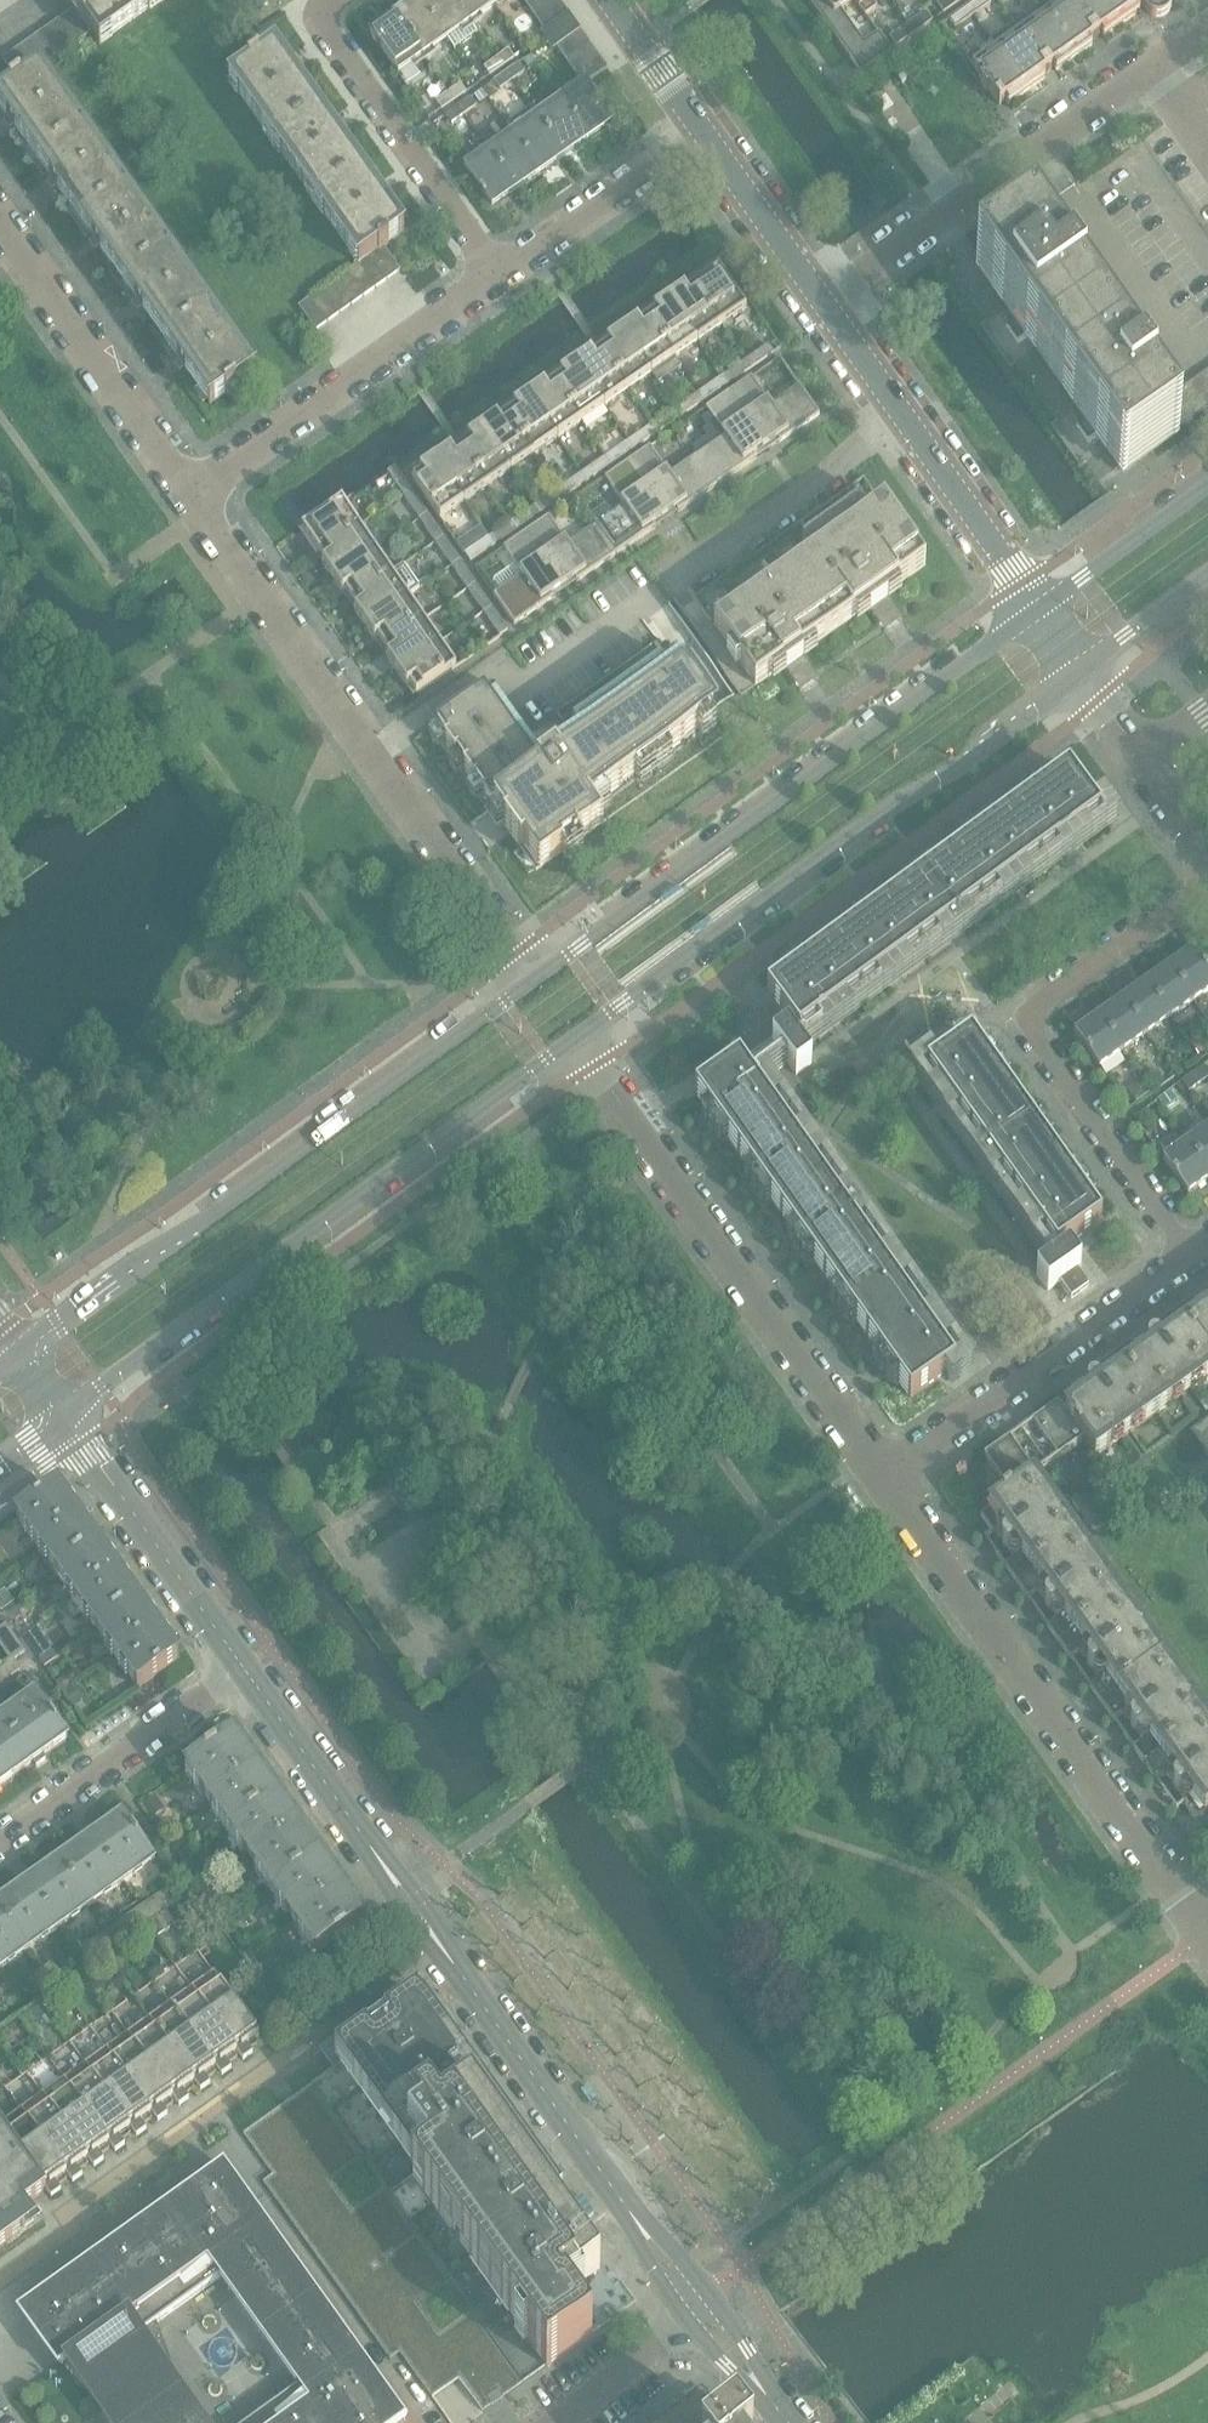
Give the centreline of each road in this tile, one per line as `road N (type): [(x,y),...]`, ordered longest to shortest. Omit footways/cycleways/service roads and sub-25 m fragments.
road 1 (tertiary): [(697,2307),(244,1667)]
road 2 (secondary): [(64,1414),(581,1036)]
road 3 (secondary): [(534,979),(20,1353)]
road 4 (secondary): [(1041,610),(534,979)]
road 5 (secondary): [(581,1036),(1080,672)]
road 6 (residential): [(534,979),(189,493)]
road 7 (residential): [(1207,1935),(881,1475)]
road 8 (residential): [(881,1475),(581,1036)]
road 9 (residential): [(1191,1258),(1020,1015),(1207,886)]
road 10 (residential): [(822,300),(1207,30)]
road 11 (residential): [(822,300),(1041,610)]
road 12 (residential): [(881,1475),(1191,1258)]
road 13 (residential): [(189,493),(497,276)]
road 14 (residential): [(497,276),(312,12),(331,0)]
road 15 (residential): [(189,493),(0,225)]
road 16 (residential): [(244,1667),(0,1841)]
road 17 (tertiary): [(244,1667),(83,1439)]
road 18 (residential): [(497,276),(703,130)]
road 19 (residential): [(703,130),(822,300)]
road 20 (secondary): [(1207,486),(1041,610)]
road 21 (residential): [(556,2422),(697,2307)]
road 22 (residential): [(611,0),(703,130)]
road 23 (secondary): [(1080,672),(1207,576)]
road 24 (tertiary): [(788,2422),(697,2307)]

